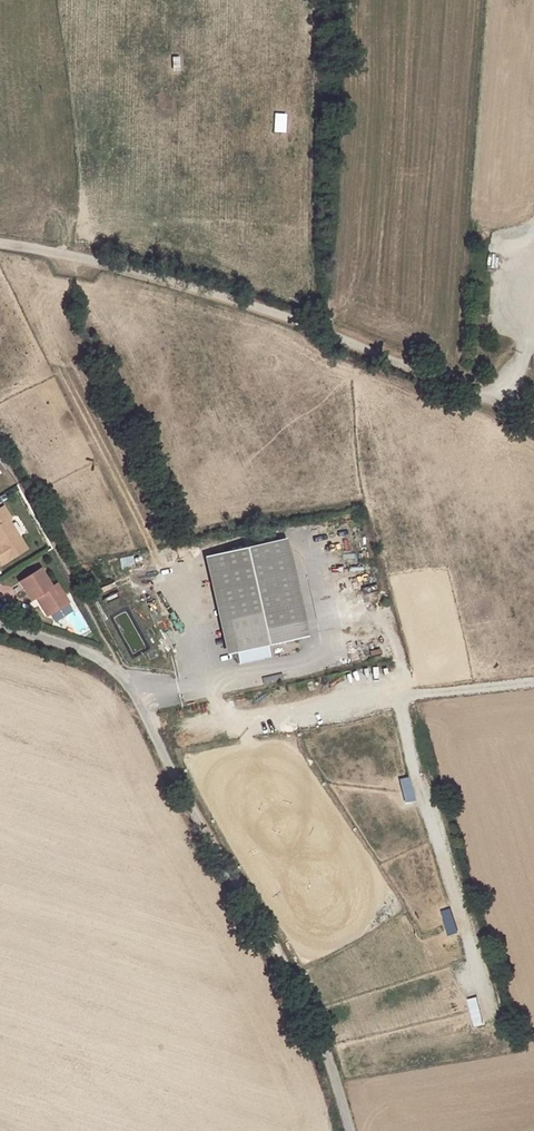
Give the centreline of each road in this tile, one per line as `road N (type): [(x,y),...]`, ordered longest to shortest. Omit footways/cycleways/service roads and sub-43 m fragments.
road 1 (unclassified): [(0,630),(88,657),(128,686),(197,827),(278,958),(321,1048),(347,1130)]
road 2 (track): [(0,248),(147,276),(311,329),(533,423)]

